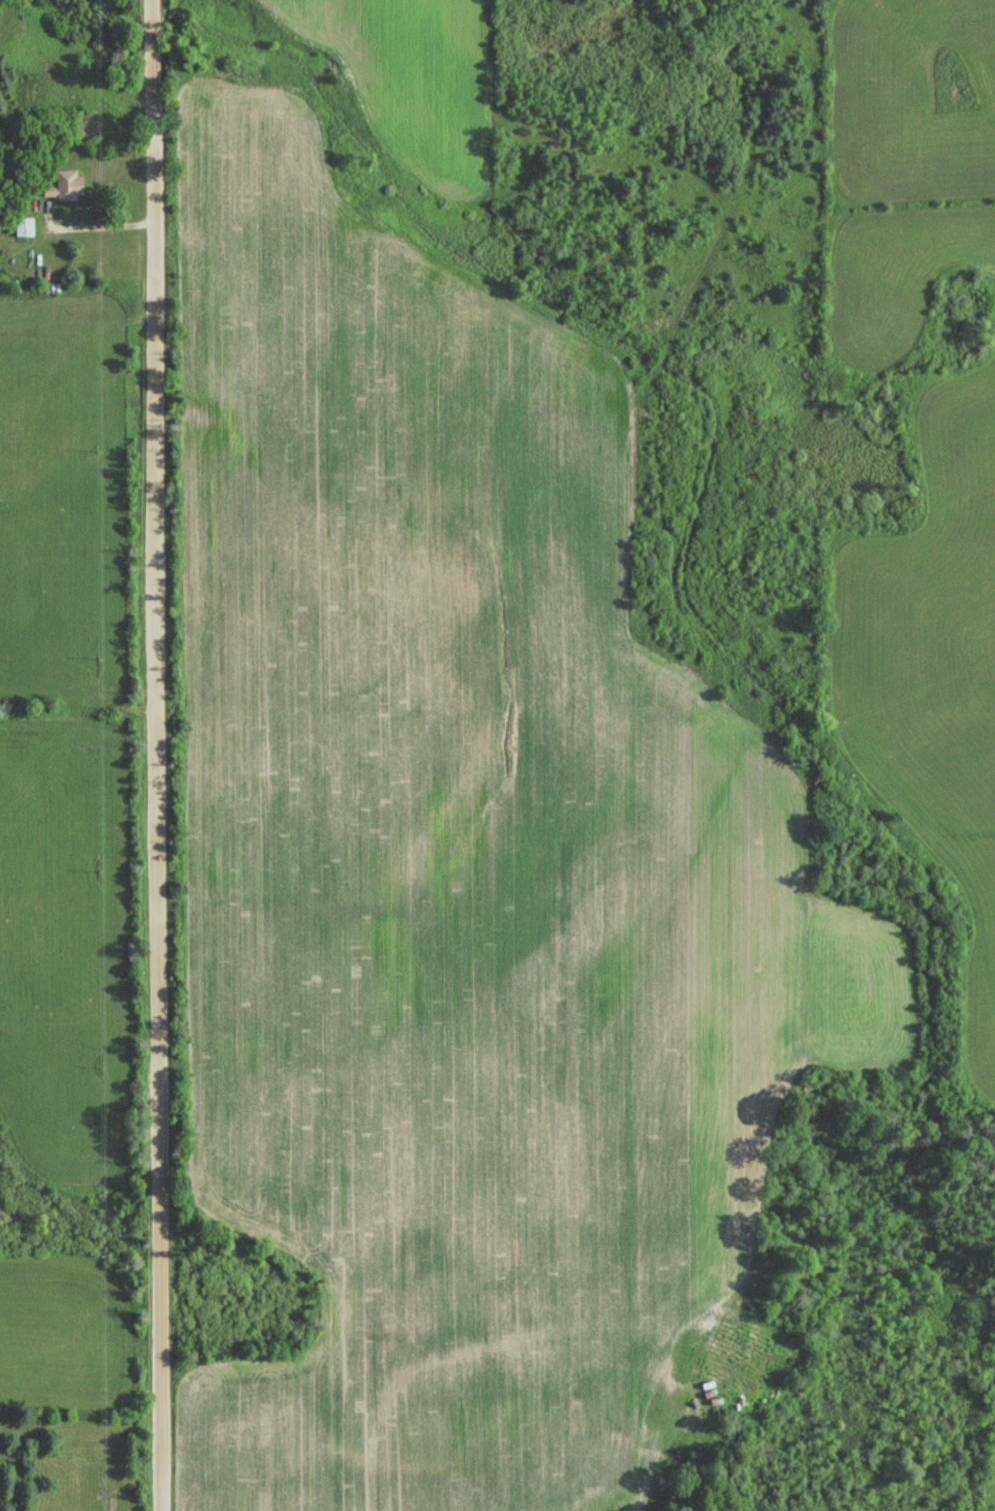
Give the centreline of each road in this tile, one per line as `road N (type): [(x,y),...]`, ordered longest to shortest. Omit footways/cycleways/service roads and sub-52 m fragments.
road 1 (residential): [(134,1510),(141,0)]

